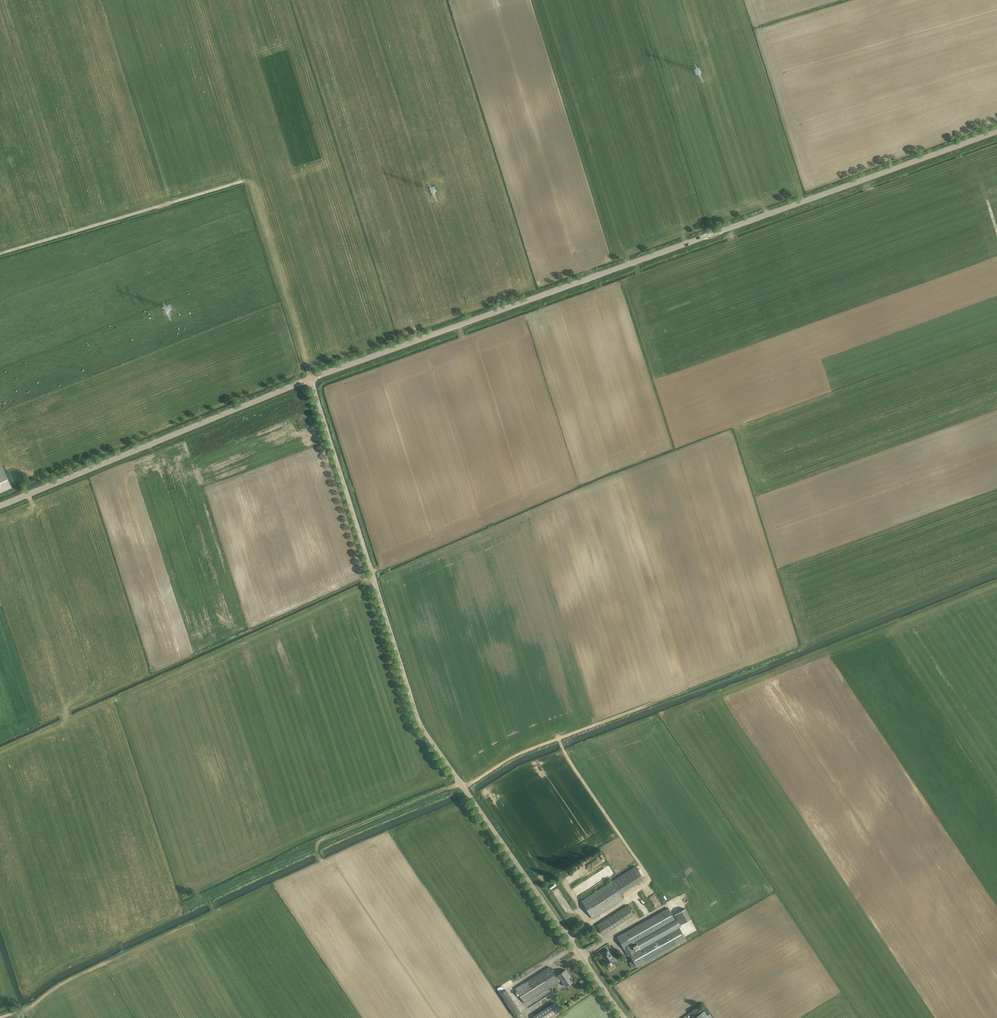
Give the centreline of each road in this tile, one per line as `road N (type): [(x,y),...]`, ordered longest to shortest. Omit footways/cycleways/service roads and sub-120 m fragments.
road 1 (unclassified): [(310,379),(996,132)]
road 2 (unclassified): [(624,1017),(417,718),(310,379)]
road 3 (unclassified): [(0,506),(310,379)]
road 4 (track): [(0,254),(242,181)]

